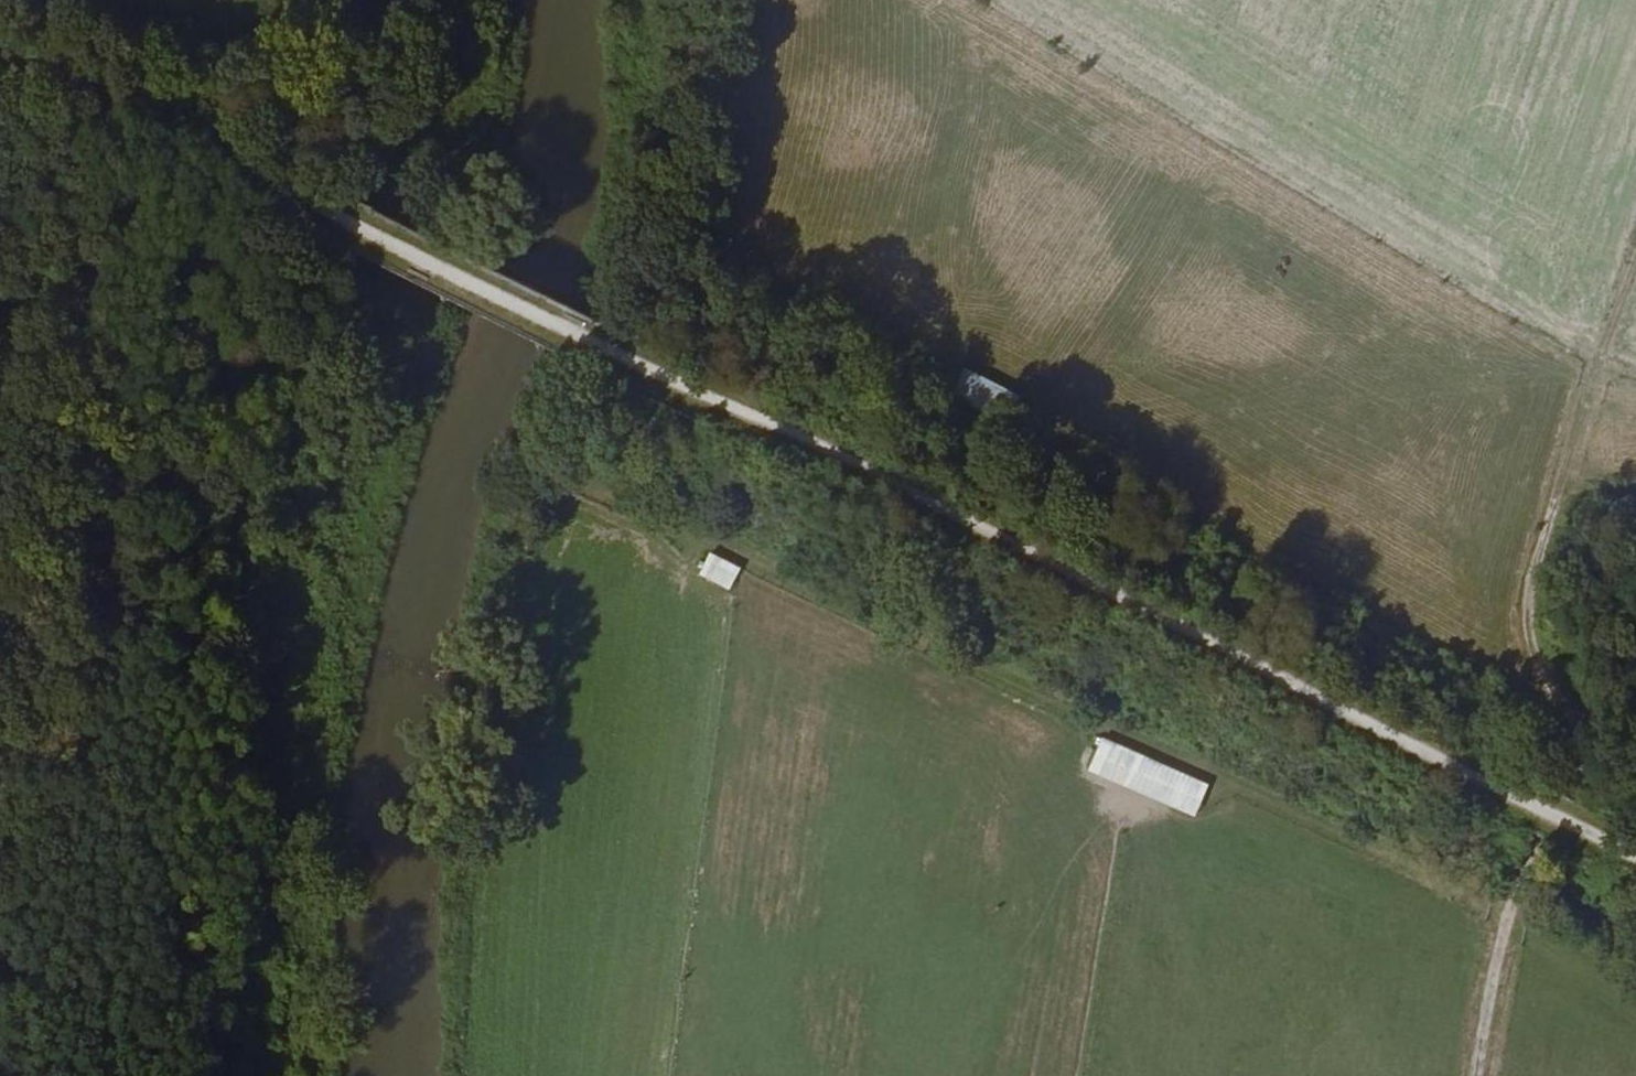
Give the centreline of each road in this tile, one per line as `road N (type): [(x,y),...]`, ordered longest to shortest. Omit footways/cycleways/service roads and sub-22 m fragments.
road 1 (track): [(1595,713),(1550,559),(1635,276)]
road 2 (track): [(1485,1075),(1509,926),(1595,713)]

